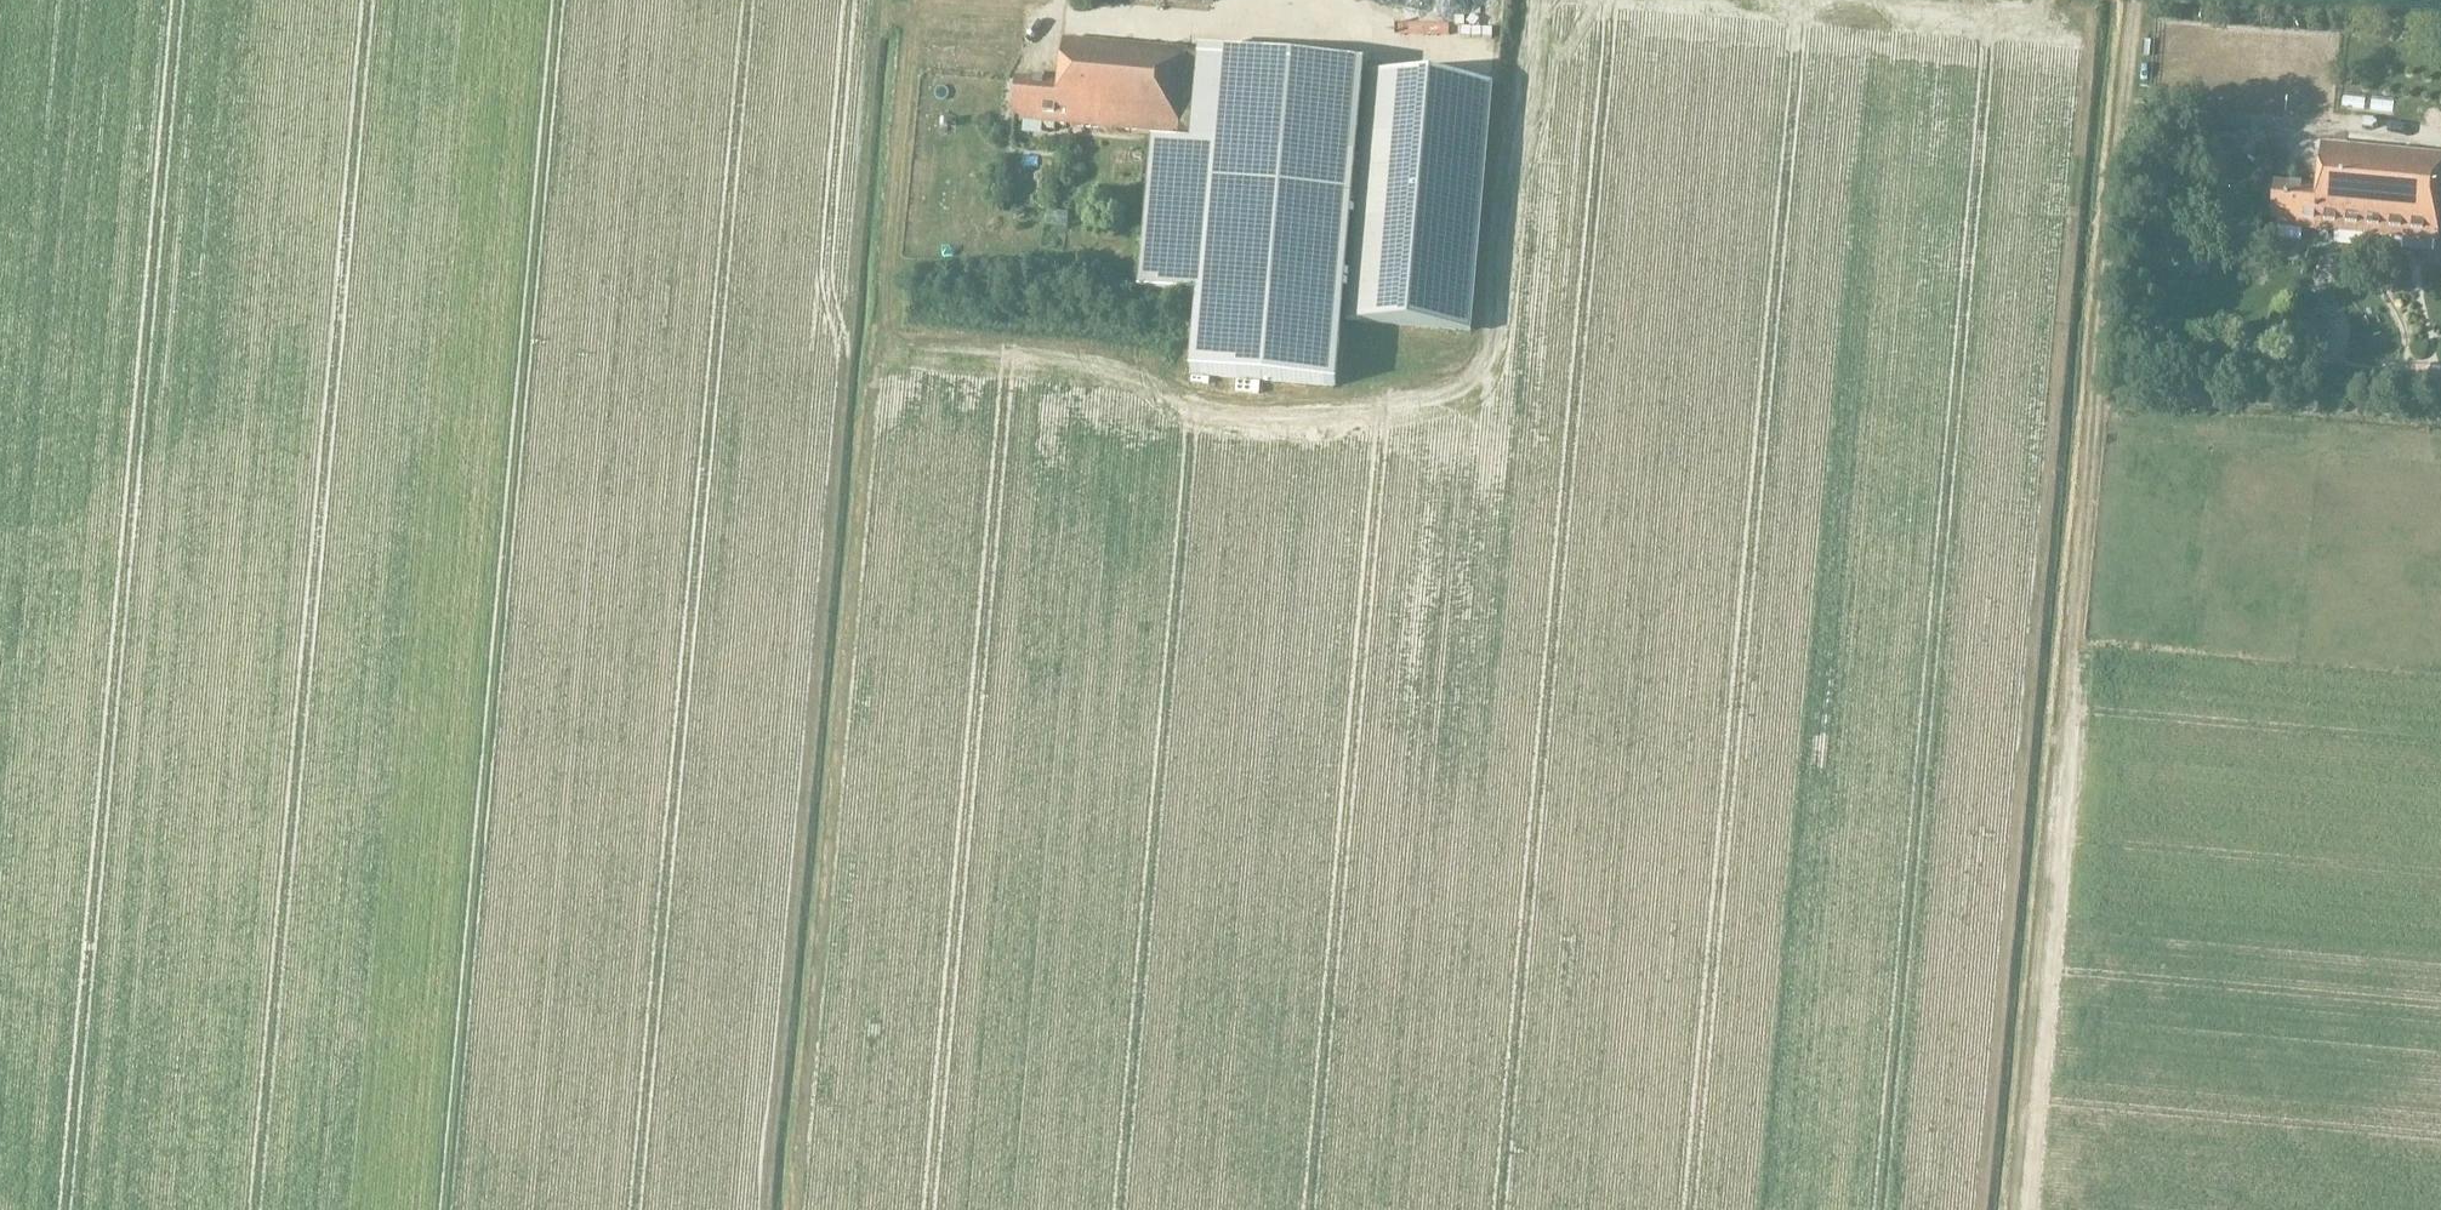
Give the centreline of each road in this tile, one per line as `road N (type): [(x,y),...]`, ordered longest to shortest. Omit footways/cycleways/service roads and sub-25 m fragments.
road 1 (track): [(2028,1209),(2131,0)]

